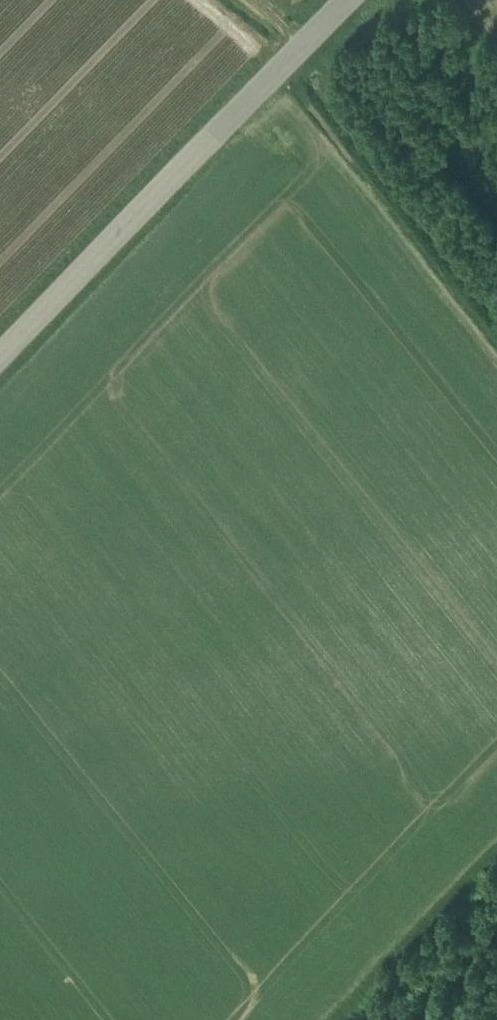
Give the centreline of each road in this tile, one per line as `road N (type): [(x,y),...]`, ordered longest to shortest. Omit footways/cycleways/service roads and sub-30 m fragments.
road 1 (unclassified): [(0,360),(348,0)]

